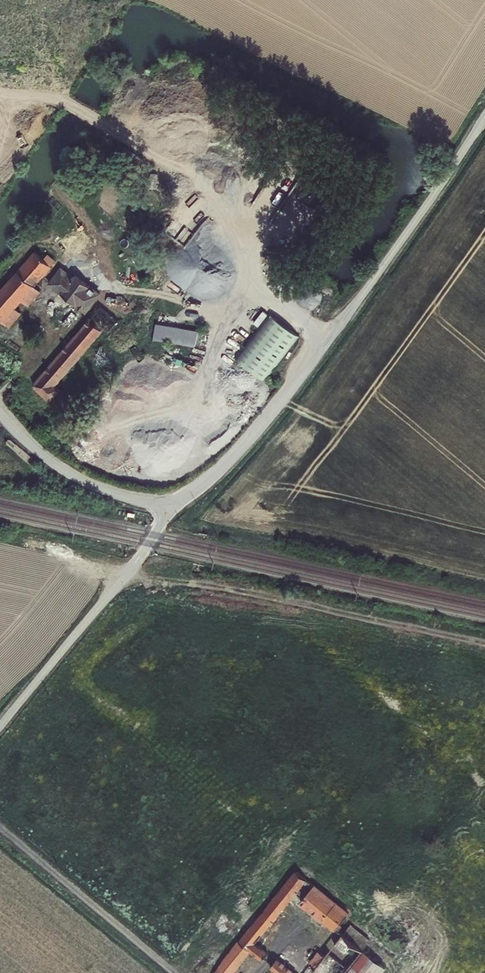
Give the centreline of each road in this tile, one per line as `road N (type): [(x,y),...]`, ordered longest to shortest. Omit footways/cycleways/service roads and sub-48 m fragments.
road 1 (unclassified): [(484,116),(279,401),(175,506)]
road 2 (track): [(484,646),(215,586),(120,581)]
road 3 (unclassified): [(175,506),(0,725)]
road 4 (unclassified): [(175,972),(0,826)]
road 5 (unclassified): [(0,409),(88,488),(175,506)]

